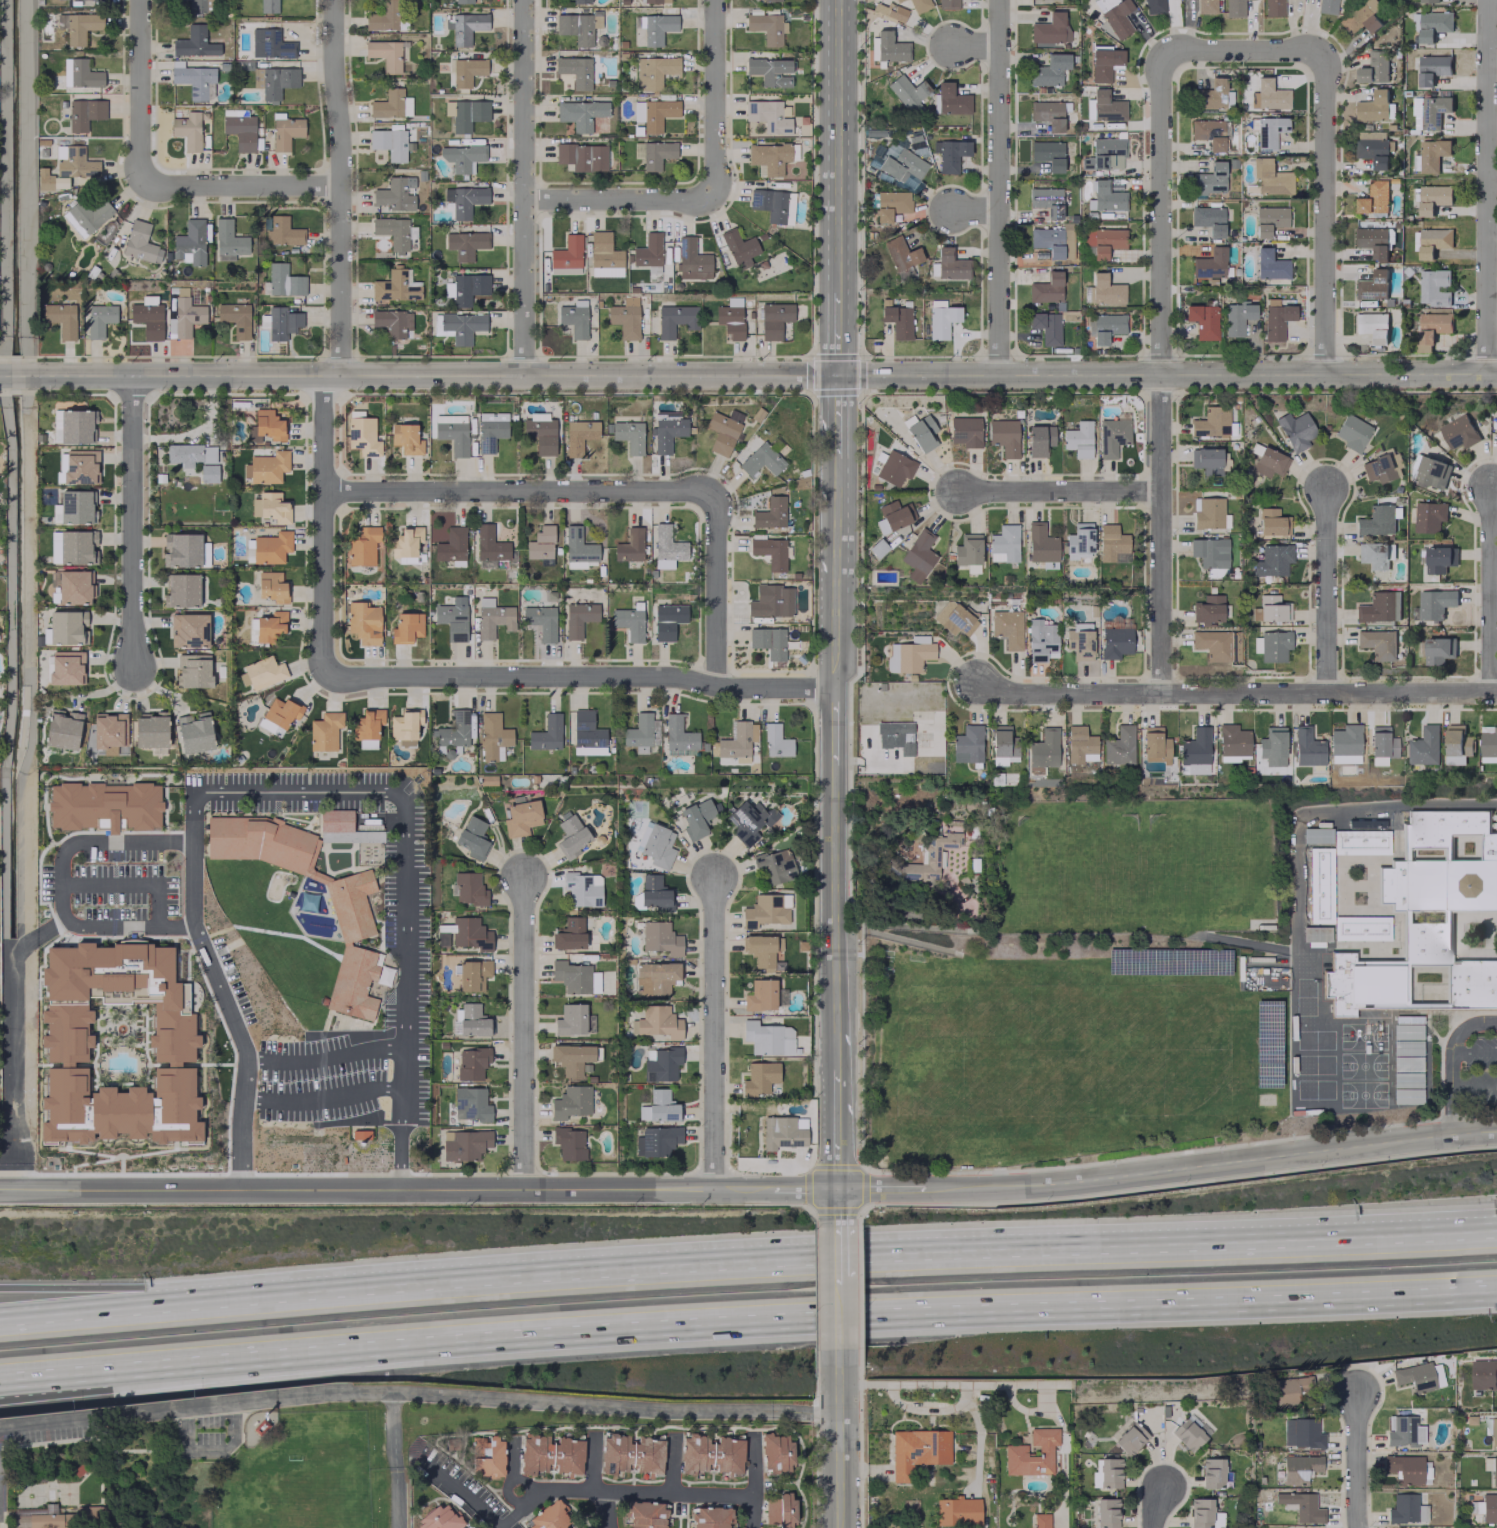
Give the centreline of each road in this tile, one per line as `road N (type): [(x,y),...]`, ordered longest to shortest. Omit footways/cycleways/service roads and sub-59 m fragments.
road 1 (residential): [(0,1188),(840,1192),(1004,1183),(1496,1131)]
road 2 (tertiary): [(0,375),(1496,375)]
road 3 (motorway): [(1467,1233),(583,1270),(268,1292)]
road 4 (motorway): [(242,1355),(730,1322),(1423,1291)]
road 5 (residential): [(335,0),(343,187),(328,393),(324,675)]
road 6 (residential): [(1496,695),(1026,693),(973,680)]
road 7 (residential): [(835,688),(712,689),(656,676),(324,675)]
road 8 (residential): [(714,494),(327,495)]
road 9 (residential): [(1000,0),(994,377)]
road 10 (residential): [(1487,0),(1483,375)]
road 11 (residential): [(524,0),(523,375)]
road 12 (residential): [(1328,51),(1320,375)]
road 13 (residential): [(1162,51),(1157,375)]
road 14 (residential): [(1157,375),(1162,691)]
road 15 (residential): [(716,878),(714,1193)]
road 16 (residential): [(525,878),(521,1186)]
road 17 (secondary): [(836,765),(839,1068)]
road 18 (residential): [(128,376),(134,668)]
road 19 (secondary): [(835,0),(833,290)]
road 20 (residential): [(488,1527),(517,1489),(755,1496)]
road 21 (motorway): [(268,1292),(0,1315)]
road 22 (motorway): [(268,1292),(0,1287)]
road 23 (motorway): [(0,1393),(242,1355)]
road 24 (motorway): [(0,1372),(242,1355)]
road 25 (residential): [(1067,1383),(839,1387)]
road 26 (secondary): [(833,461),(835,688)]
road 27 (residential): [(1492,695),(1492,490)]
road 28 (residential): [(1161,491),(957,493)]
road 29 (residential): [(1327,691),(1329,487)]
road 30 (residential): [(712,689),(714,494)]
road 31 (residential): [(149,183),(343,187)]
road 32 (residential): [(713,0),(714,164),(707,191)]
road 33 (residential): [(521,198),(682,200),(707,191)]
road 34 (residential): [(142,0),(149,183)]
road 35 (residential): [(1162,51),(1328,51)]
road 36 (tertiary): [(839,1387),(841,1527)]
road 37 (tertiary): [(840,1221),(840,1358)]
road 38 (residential): [(1357,1399),(1358,1527)]
road 39 (secondary): [(839,1068),(840,1192)]

